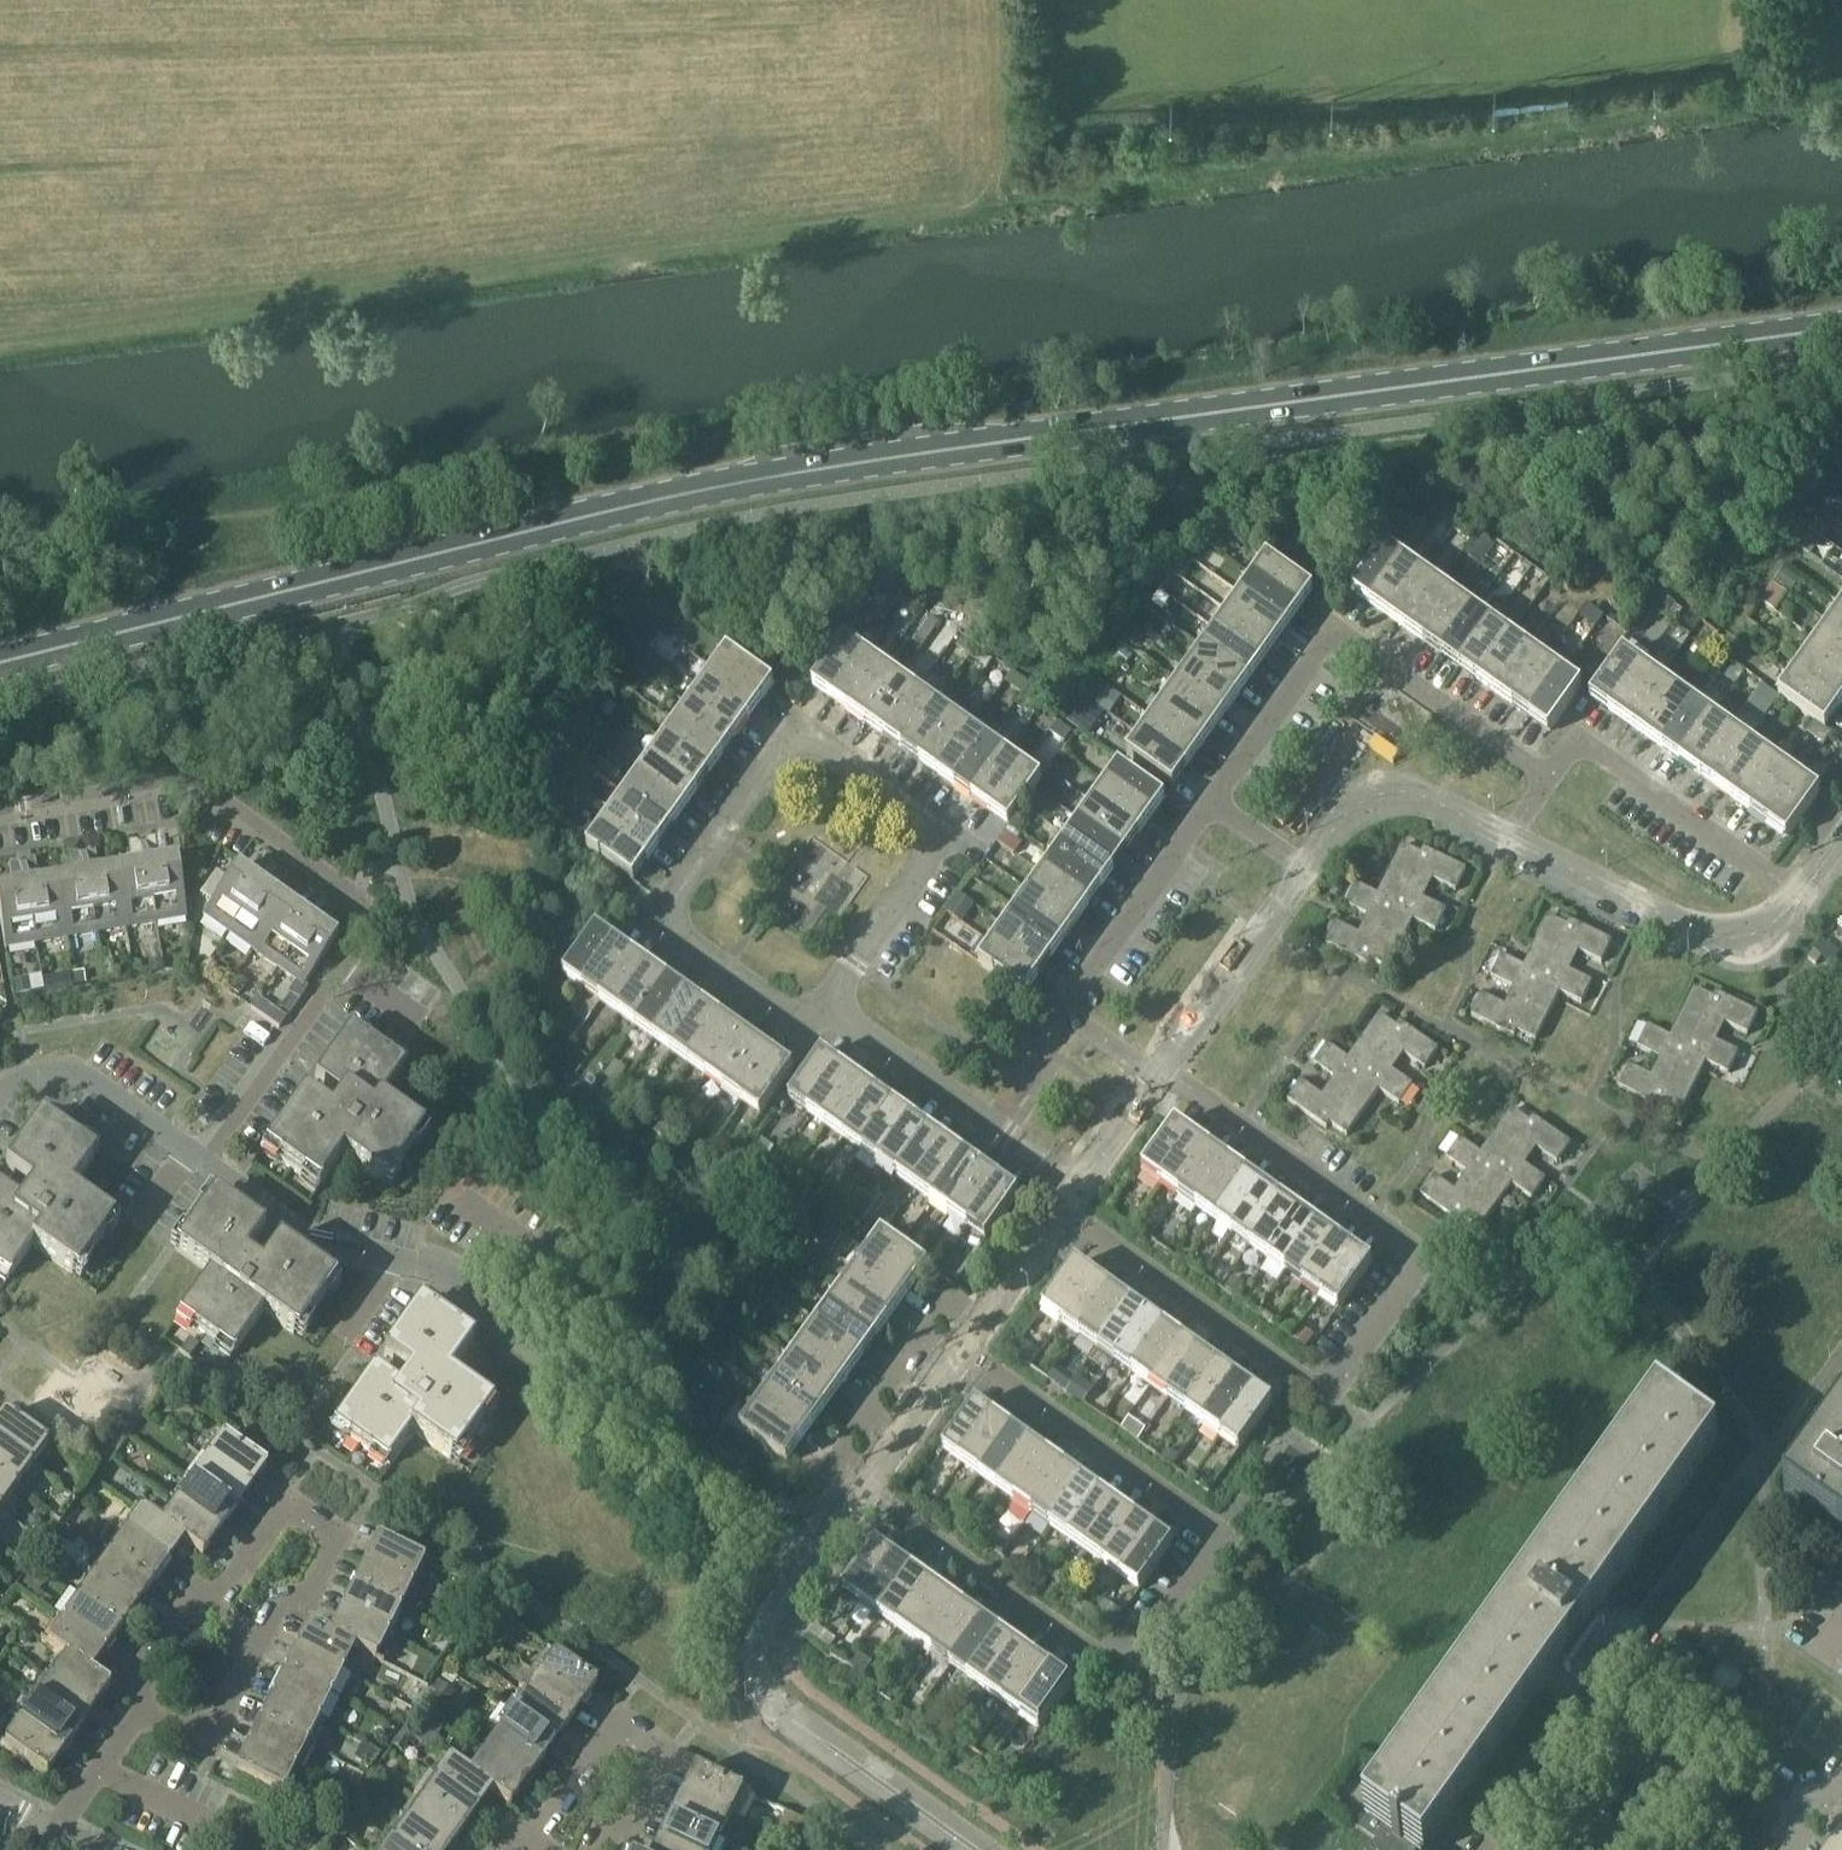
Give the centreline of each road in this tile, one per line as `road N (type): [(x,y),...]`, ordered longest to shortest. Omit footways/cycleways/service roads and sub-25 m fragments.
road 1 (primary): [(0,662),(756,479),(1841,328)]
road 2 (track): [(0,328),(1774,103)]
road 3 (residential): [(962,1348),(1223,1536),(1124,1678),(862,1488)]
road 4 (residential): [(1159,1072),(1412,1249),(1407,1281),(1327,1395),(1063,1208)]
road 5 (residential): [(0,806),(191,777),(371,908),(368,933),(197,1165)]
road 6 (residential): [(656,922),(798,730),(943,835),(823,1002)]
road 7 (residential): [(140,1716),(191,1727),(217,1713),(278,1609),(307,1598),(336,1533),(296,1511),(277,1517),(216,1594),(190,1604),(151,1665)]
road 8 (residential): [(197,1165),(311,1242),(445,1270),(611,1404)]
road 9 (residential): [(1549,775),(1341,637),(1326,641),(1216,795)]
road 10 (tertiary): [(812,1552),(762,1636),(768,1695),(978,1849)]
road 11 (residential): [(1216,795),(1062,1008),(1159,1072)]
road 12 (residential): [(592,1849),(602,1828),(629,1827),(662,1753),(615,1724),(530,1842),(503,1849)]
road 13 (tertiary): [(1798,892),(1766,929),(1746,938),(1722,935),(1651,911),(1506,836)]
road 14 (residential): [(823,1002),(1080,1185)]
road 15 (residential): [(1798,892),(1581,740),(1549,775)]
road 16 (tertiary): [(1307,865),(1159,1072)]
road 17 (residential): [(812,1552),(611,1404)]
road 18 (tertiary): [(1506,836),(1429,798),(1386,792),(1348,812),(1307,865)]
road 19 (residential): [(0,1092),(12,1075),(62,1068),(197,1165)]
road 20 (residential): [(823,1002),(794,1017),(656,922)]
road 21 (tertiary): [(1063,1208),(962,1348)]
road 22 (tertiary): [(962,1348),(862,1488)]
road 23 (residential): [(57,1831),(140,1716)]
road 24 (tertiary): [(1159,1072),(1080,1185)]

